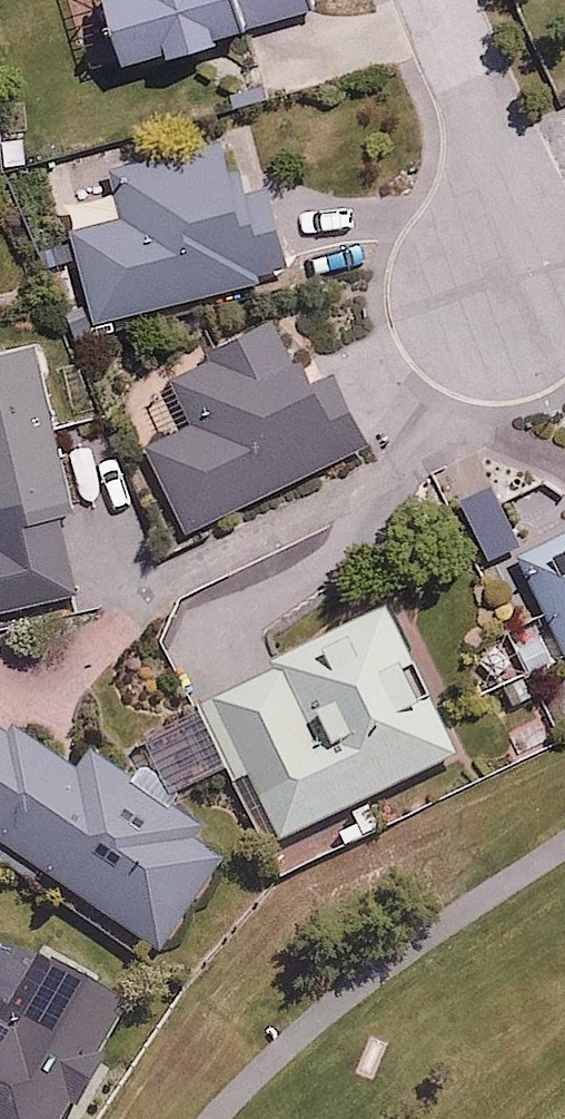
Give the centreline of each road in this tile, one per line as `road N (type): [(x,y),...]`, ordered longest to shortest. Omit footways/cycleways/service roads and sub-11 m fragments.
road 1 (residential): [(441,0),(491,145),(482,296)]

